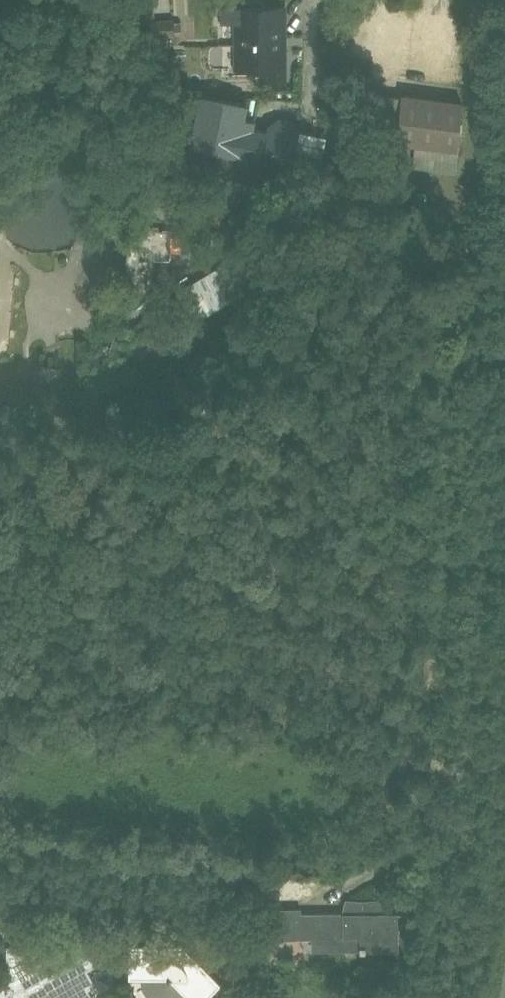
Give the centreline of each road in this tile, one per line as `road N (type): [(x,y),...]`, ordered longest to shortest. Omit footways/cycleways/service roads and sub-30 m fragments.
road 1 (unclassified): [(423,754),(459,481),(462,326),(423,204),(326,103),(317,0)]

